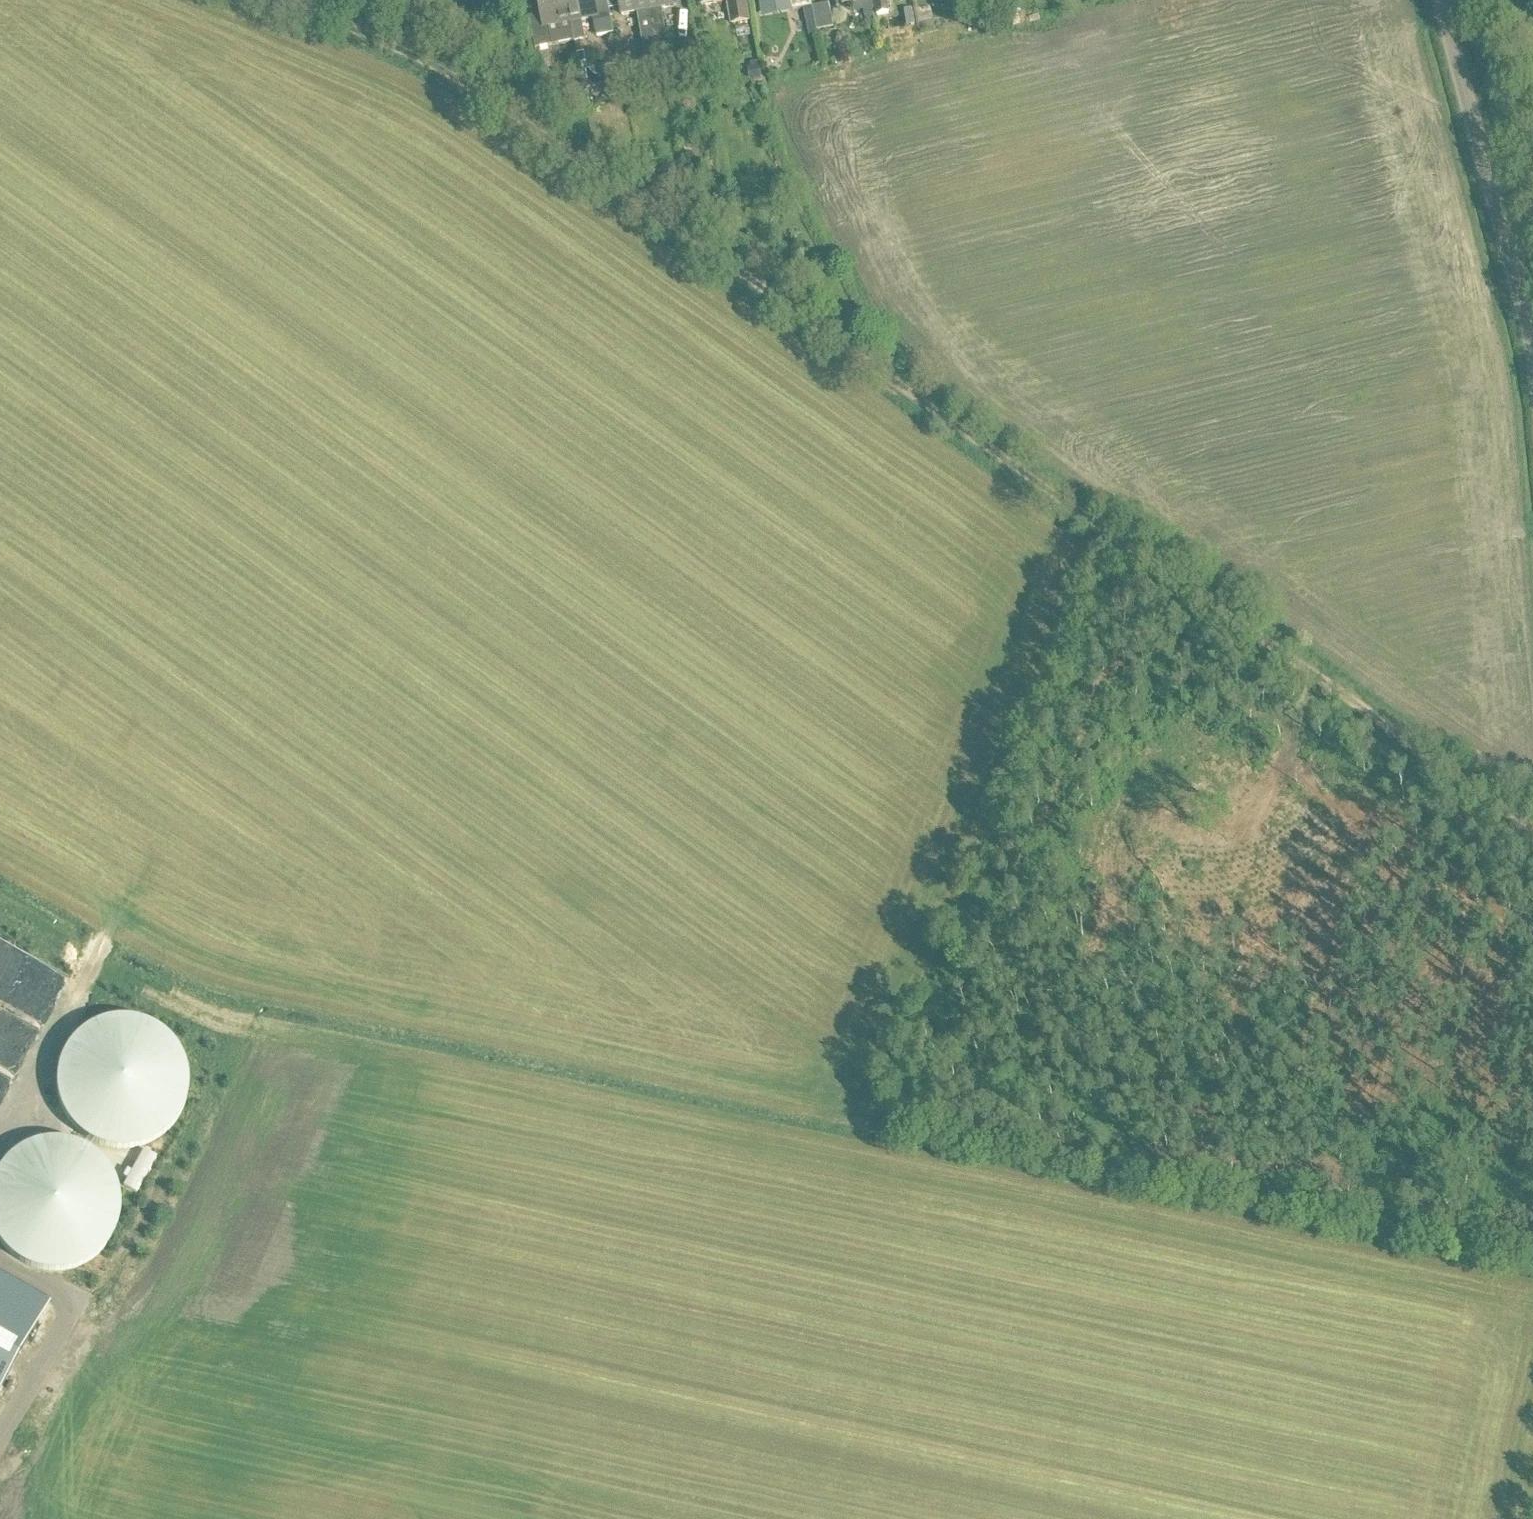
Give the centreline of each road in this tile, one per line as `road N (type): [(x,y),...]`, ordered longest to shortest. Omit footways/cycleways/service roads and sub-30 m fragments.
road 1 (track): [(1532,831),(527,121),(451,74),(287,0)]
road 2 (unclassified): [(1532,350),(1441,0)]

